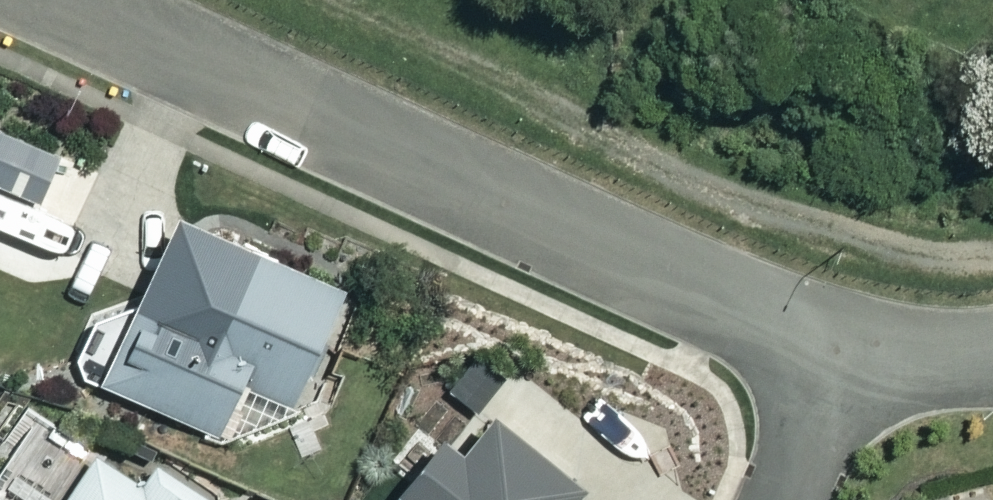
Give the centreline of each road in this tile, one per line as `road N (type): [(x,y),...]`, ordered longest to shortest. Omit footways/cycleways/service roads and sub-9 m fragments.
road 1 (residential): [(843,346),(55,0)]
road 2 (track): [(331,0),(716,187),(873,240),(942,251),(992,243)]
road 3 (residential): [(778,499),(843,346)]
road 4 (residential): [(992,351),(900,355),(843,346)]

